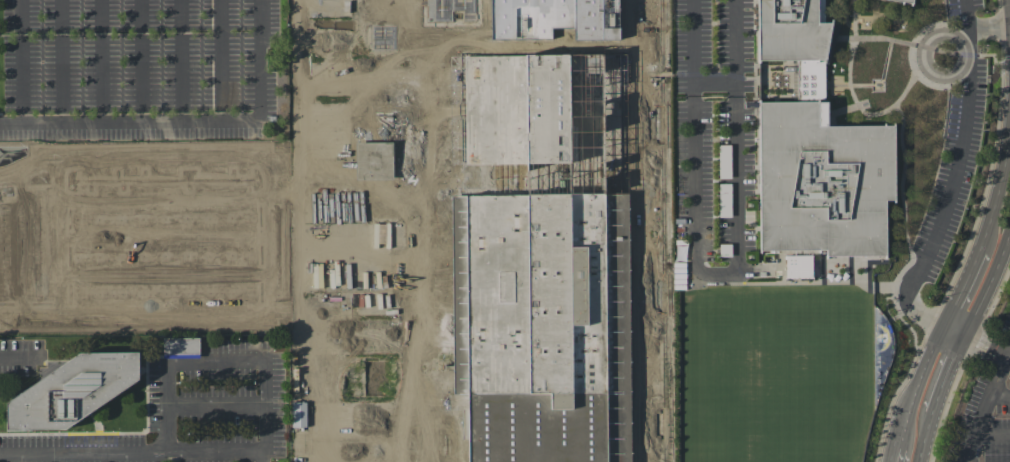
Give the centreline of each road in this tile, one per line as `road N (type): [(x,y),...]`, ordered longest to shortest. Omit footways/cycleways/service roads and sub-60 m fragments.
road 1 (tertiary): [(945,326),(900,448)]
road 2 (tertiary): [(1009,132),(980,249)]

